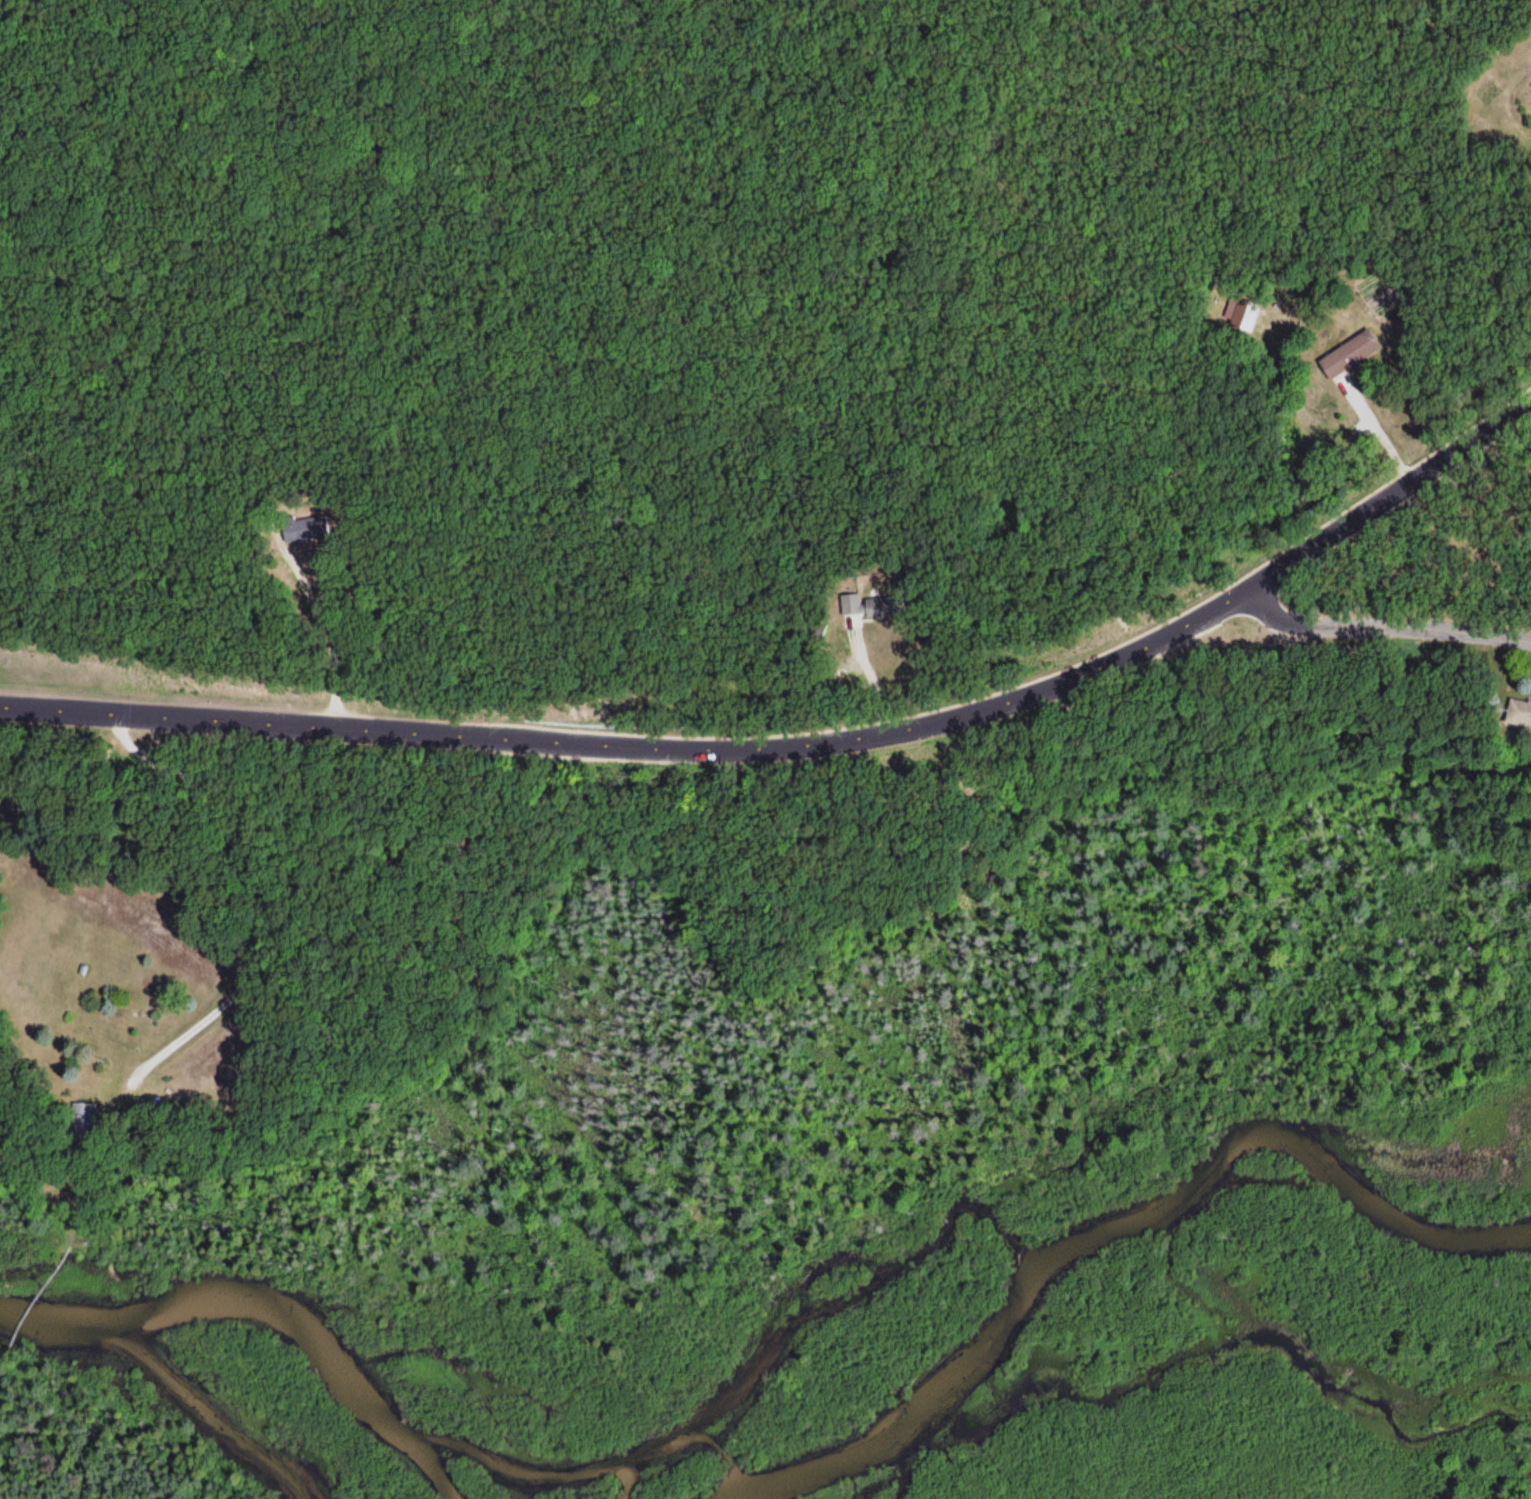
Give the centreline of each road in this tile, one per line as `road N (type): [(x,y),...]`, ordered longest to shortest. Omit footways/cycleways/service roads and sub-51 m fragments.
road 1 (tertiary): [(1530,402),(1176,632),(930,732),(862,746),(725,753),(0,709)]
road 2 (residential): [(1530,645),(1383,632),(1305,636),(1281,626),(1246,590)]

